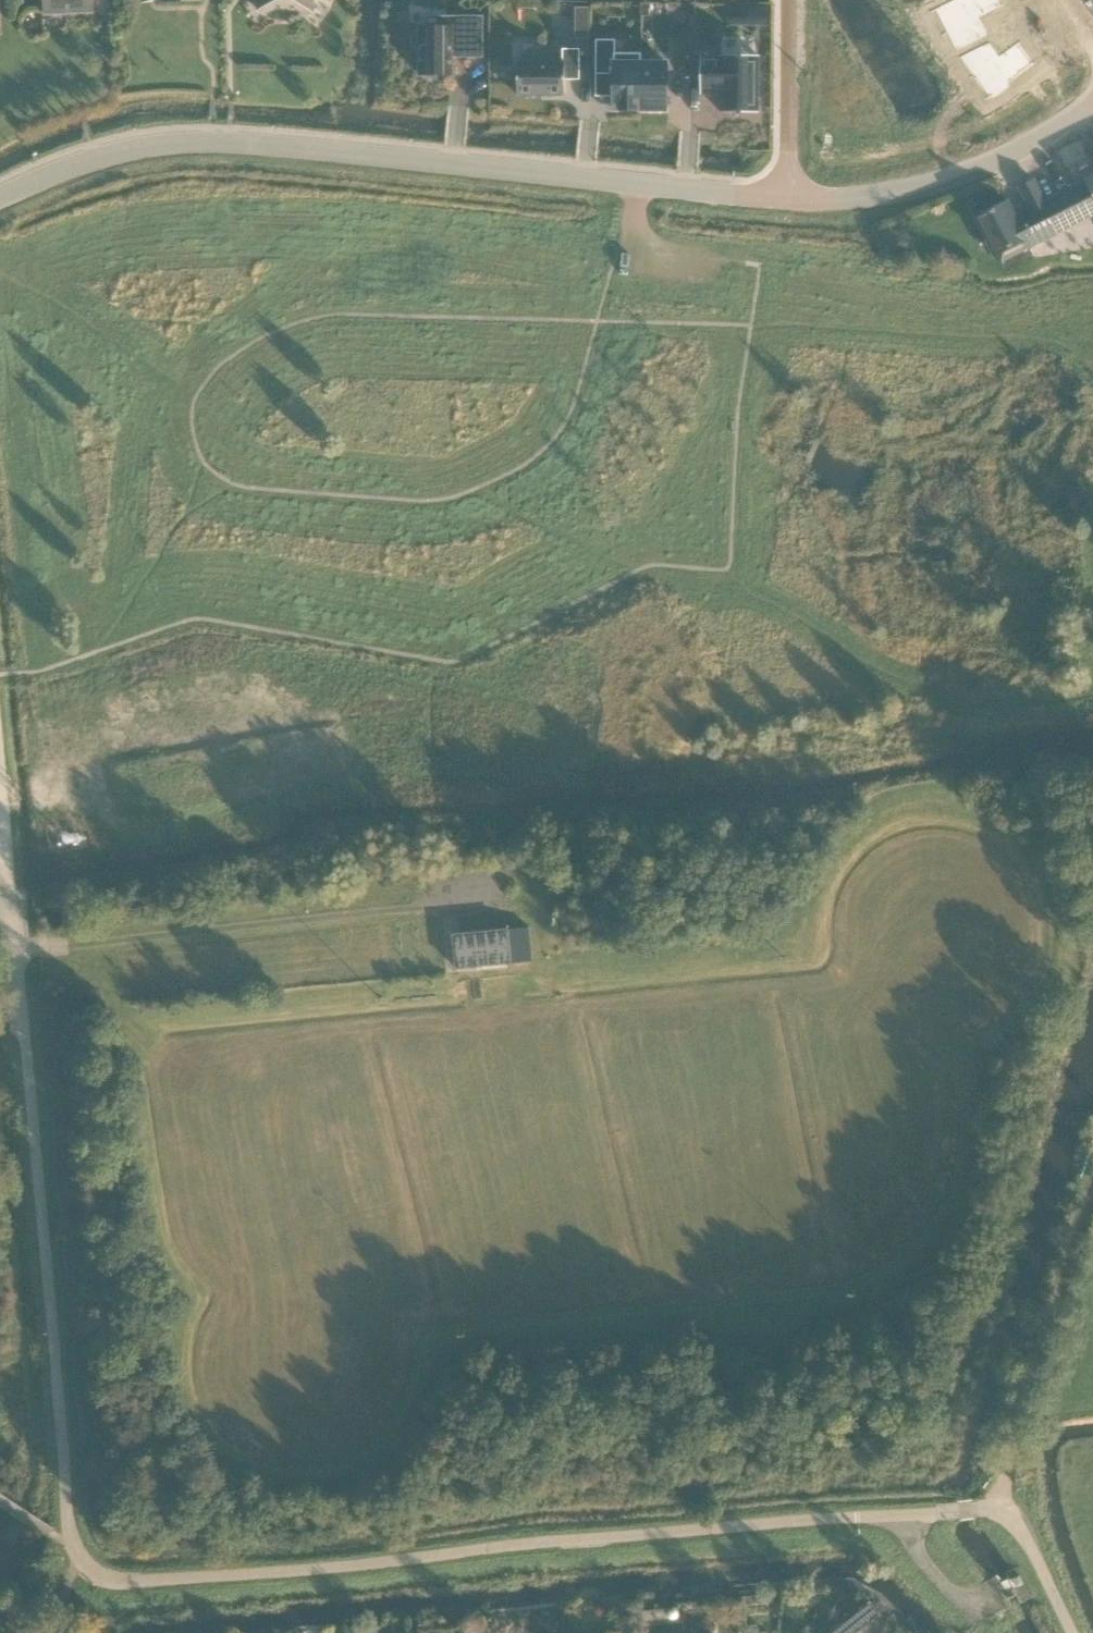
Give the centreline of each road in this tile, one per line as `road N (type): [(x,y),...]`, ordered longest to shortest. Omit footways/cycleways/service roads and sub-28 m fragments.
road 1 (unclassified): [(1072,1632),(1029,1543),(997,1509),(981,1506),(159,1578),(101,1572),(71,1534),(0,779)]
road 2 (unclassified): [(0,196),(96,157),(186,143),(785,199)]
road 3 (track): [(16,950),(510,900)]
road 4 (unclassified): [(785,199),(938,185),(1044,139),(1092,105)]
road 5 (unclassified): [(785,199),(788,0)]

